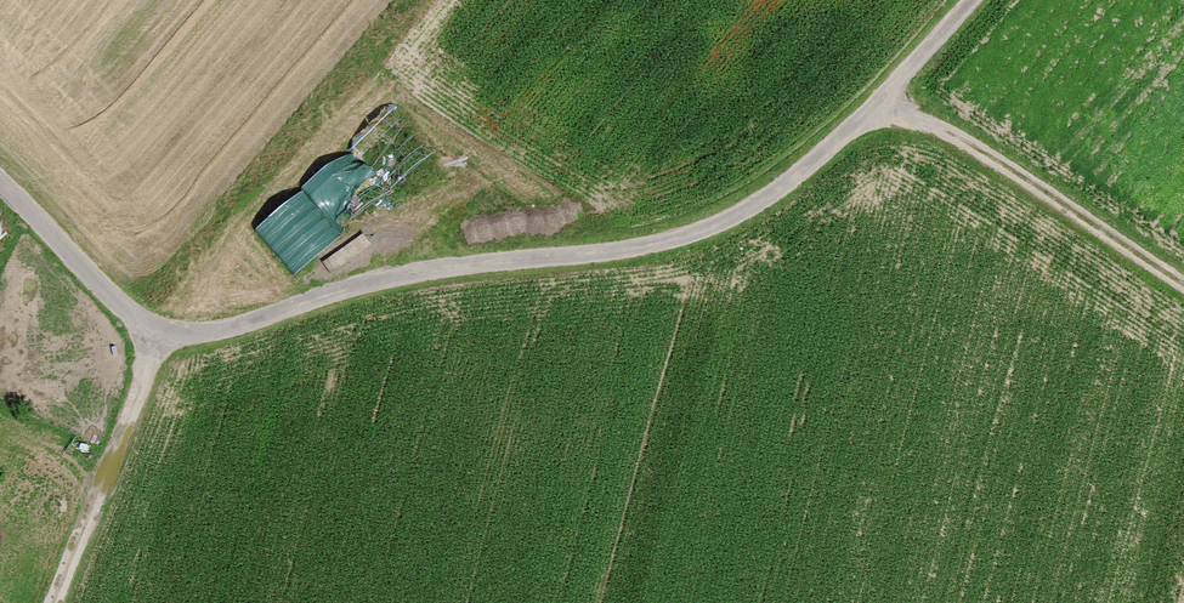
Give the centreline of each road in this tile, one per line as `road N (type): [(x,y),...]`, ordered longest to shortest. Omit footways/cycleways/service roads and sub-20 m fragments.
road 1 (track): [(0,183),(147,339),(217,331),(381,280),(641,246),(722,222),(816,159),(969,0)]
road 2 (track): [(1183,276),(969,135),(877,103)]
road 3 (track): [(147,339),(142,383),(55,602)]

